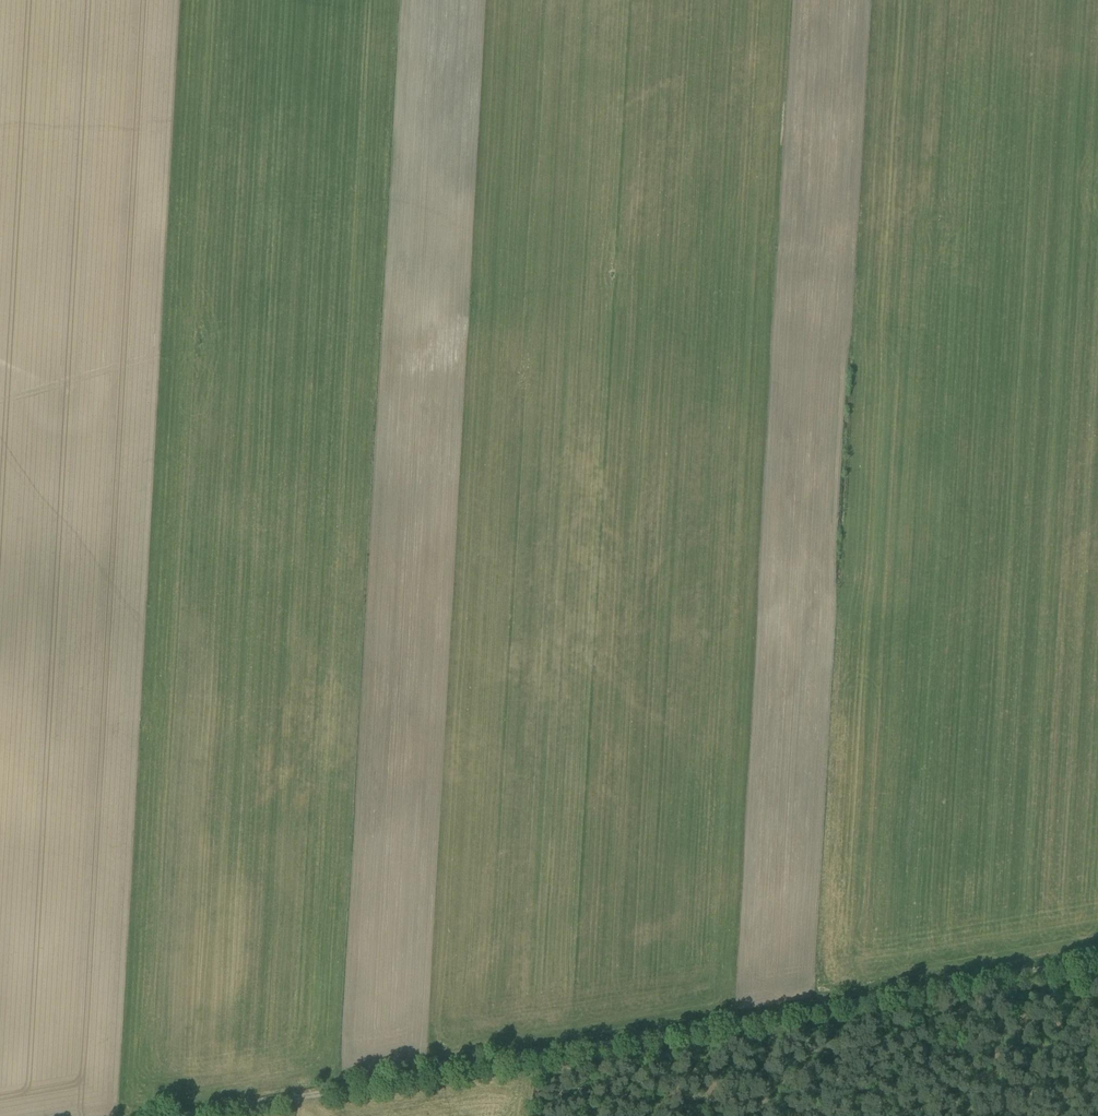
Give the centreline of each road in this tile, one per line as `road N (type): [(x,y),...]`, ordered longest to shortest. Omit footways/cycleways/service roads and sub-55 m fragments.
road 1 (track): [(1097,959),(185,1115)]

